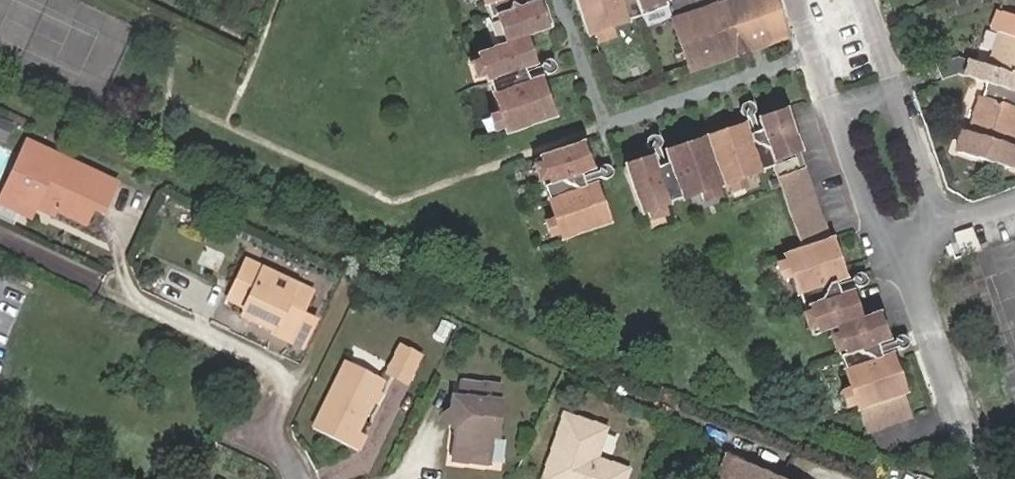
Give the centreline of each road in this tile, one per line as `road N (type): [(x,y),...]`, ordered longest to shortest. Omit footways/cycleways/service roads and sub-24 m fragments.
road 1 (residential): [(298,478),(269,430),(285,396),(281,370),(120,292)]
road 2 (residential): [(986,478),(899,243)]
road 3 (residential): [(829,111),(867,221),(899,243)]
road 4 (residential): [(943,228),(900,89)]

